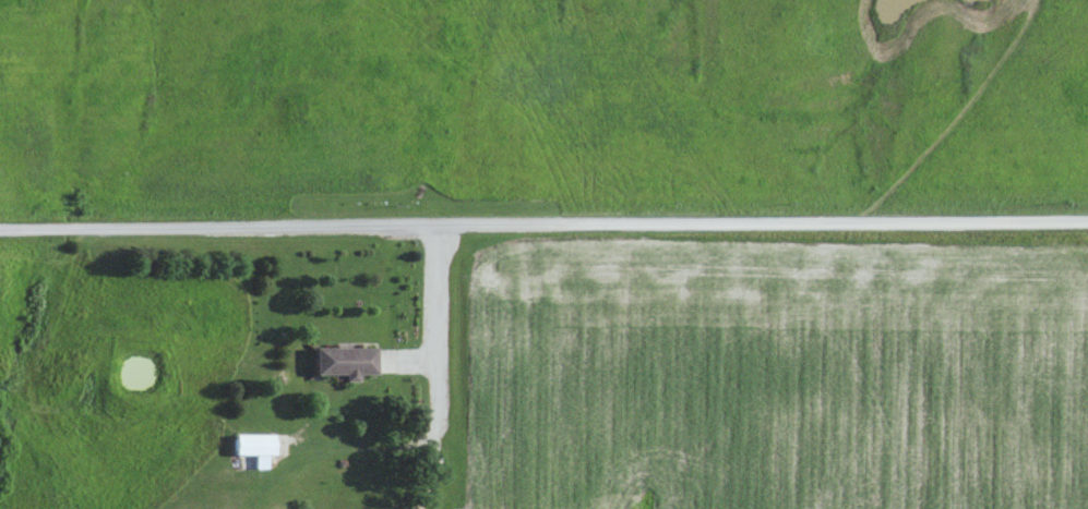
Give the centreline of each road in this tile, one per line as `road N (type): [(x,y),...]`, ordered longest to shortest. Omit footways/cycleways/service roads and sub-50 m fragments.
road 1 (residential): [(1087,221),(0,225)]

